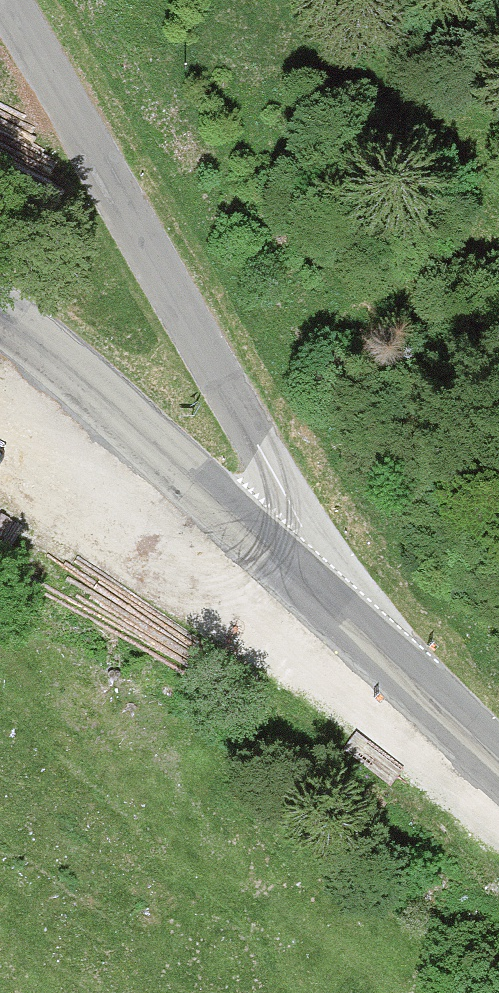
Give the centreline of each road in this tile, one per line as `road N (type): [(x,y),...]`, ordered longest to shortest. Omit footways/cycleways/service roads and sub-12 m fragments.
road 1 (tertiary): [(5,0),(264,449),(301,538),(308,587)]
road 2 (tertiary): [(0,314),(51,349),(308,587)]
road 3 (tertiary): [(308,587),(498,768)]
road 4 (track): [(0,460),(135,489),(194,482)]

